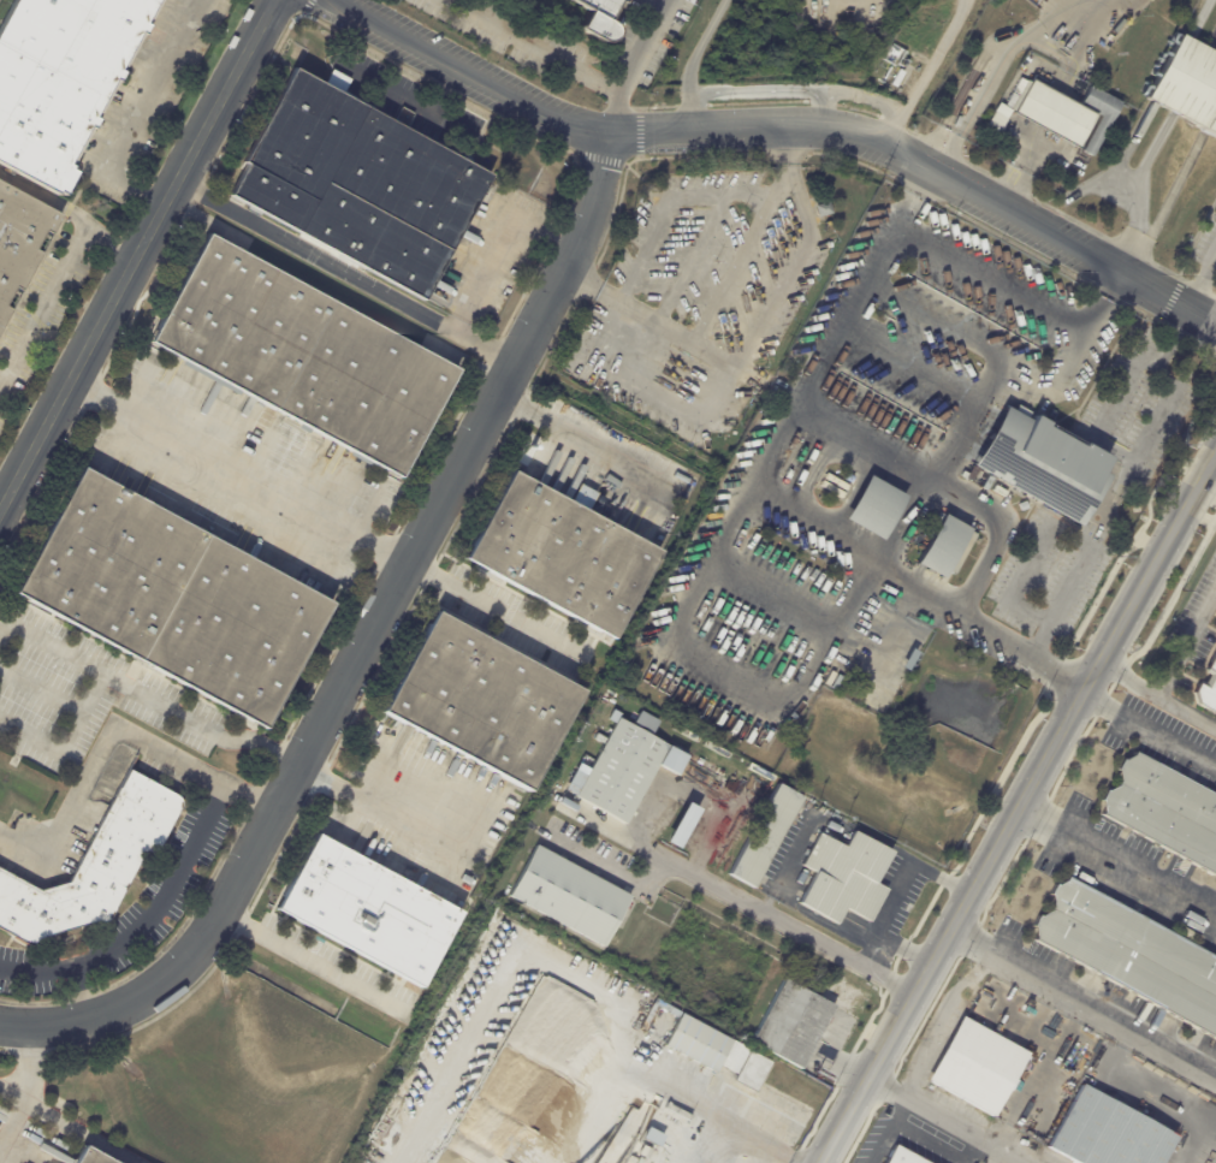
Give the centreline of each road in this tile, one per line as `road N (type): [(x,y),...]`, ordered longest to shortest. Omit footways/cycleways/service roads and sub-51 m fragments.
road 1 (residential): [(611,136),(576,251),(403,556),(221,912),(160,981),(91,1009),(0,1012)]
road 2 (residential): [(350,0),(611,136),(781,121),(849,126),(885,138),(1215,323)]
road 3 (tertiary): [(1215,451),(861,1088)]
road 4 (residential): [(184,185),(0,521)]
road 5 (residential): [(285,0),(184,185)]

